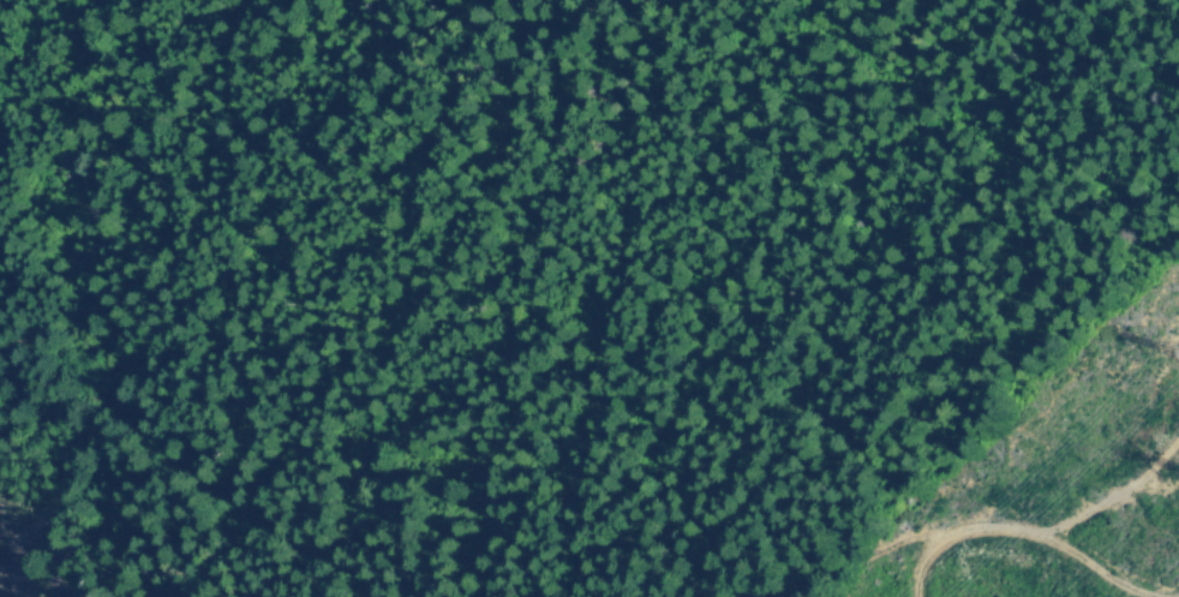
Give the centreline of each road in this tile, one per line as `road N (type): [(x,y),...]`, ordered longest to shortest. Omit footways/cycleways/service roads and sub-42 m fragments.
road 1 (track): [(278,596),(198,524),(0,427)]
road 2 (track): [(1094,596),(1042,568),(911,568),(878,596)]

